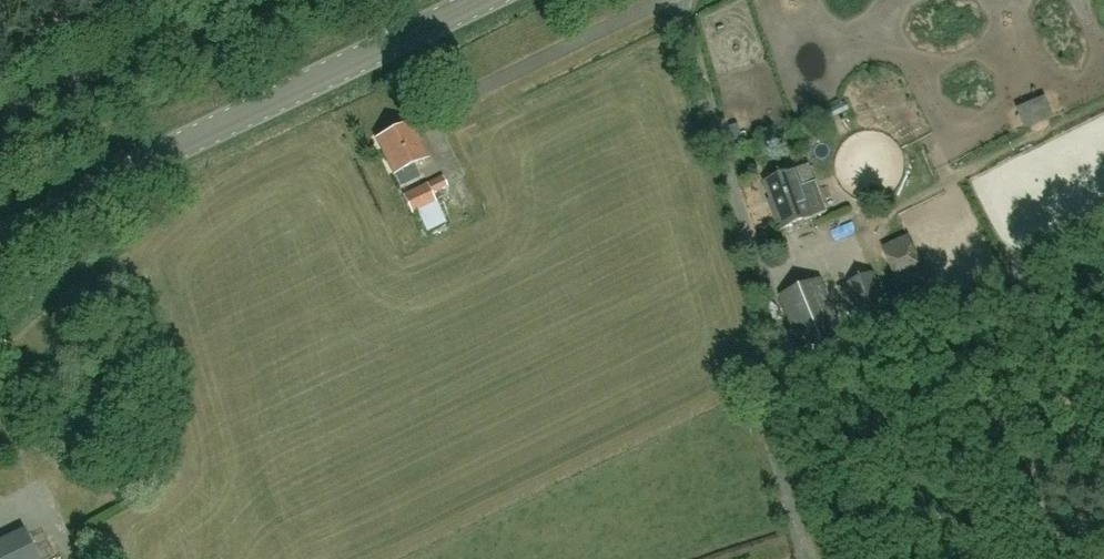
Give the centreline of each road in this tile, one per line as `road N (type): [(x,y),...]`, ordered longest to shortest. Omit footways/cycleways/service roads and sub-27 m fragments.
road 1 (tertiary): [(0,240),(73,211),(146,166),(488,0)]

